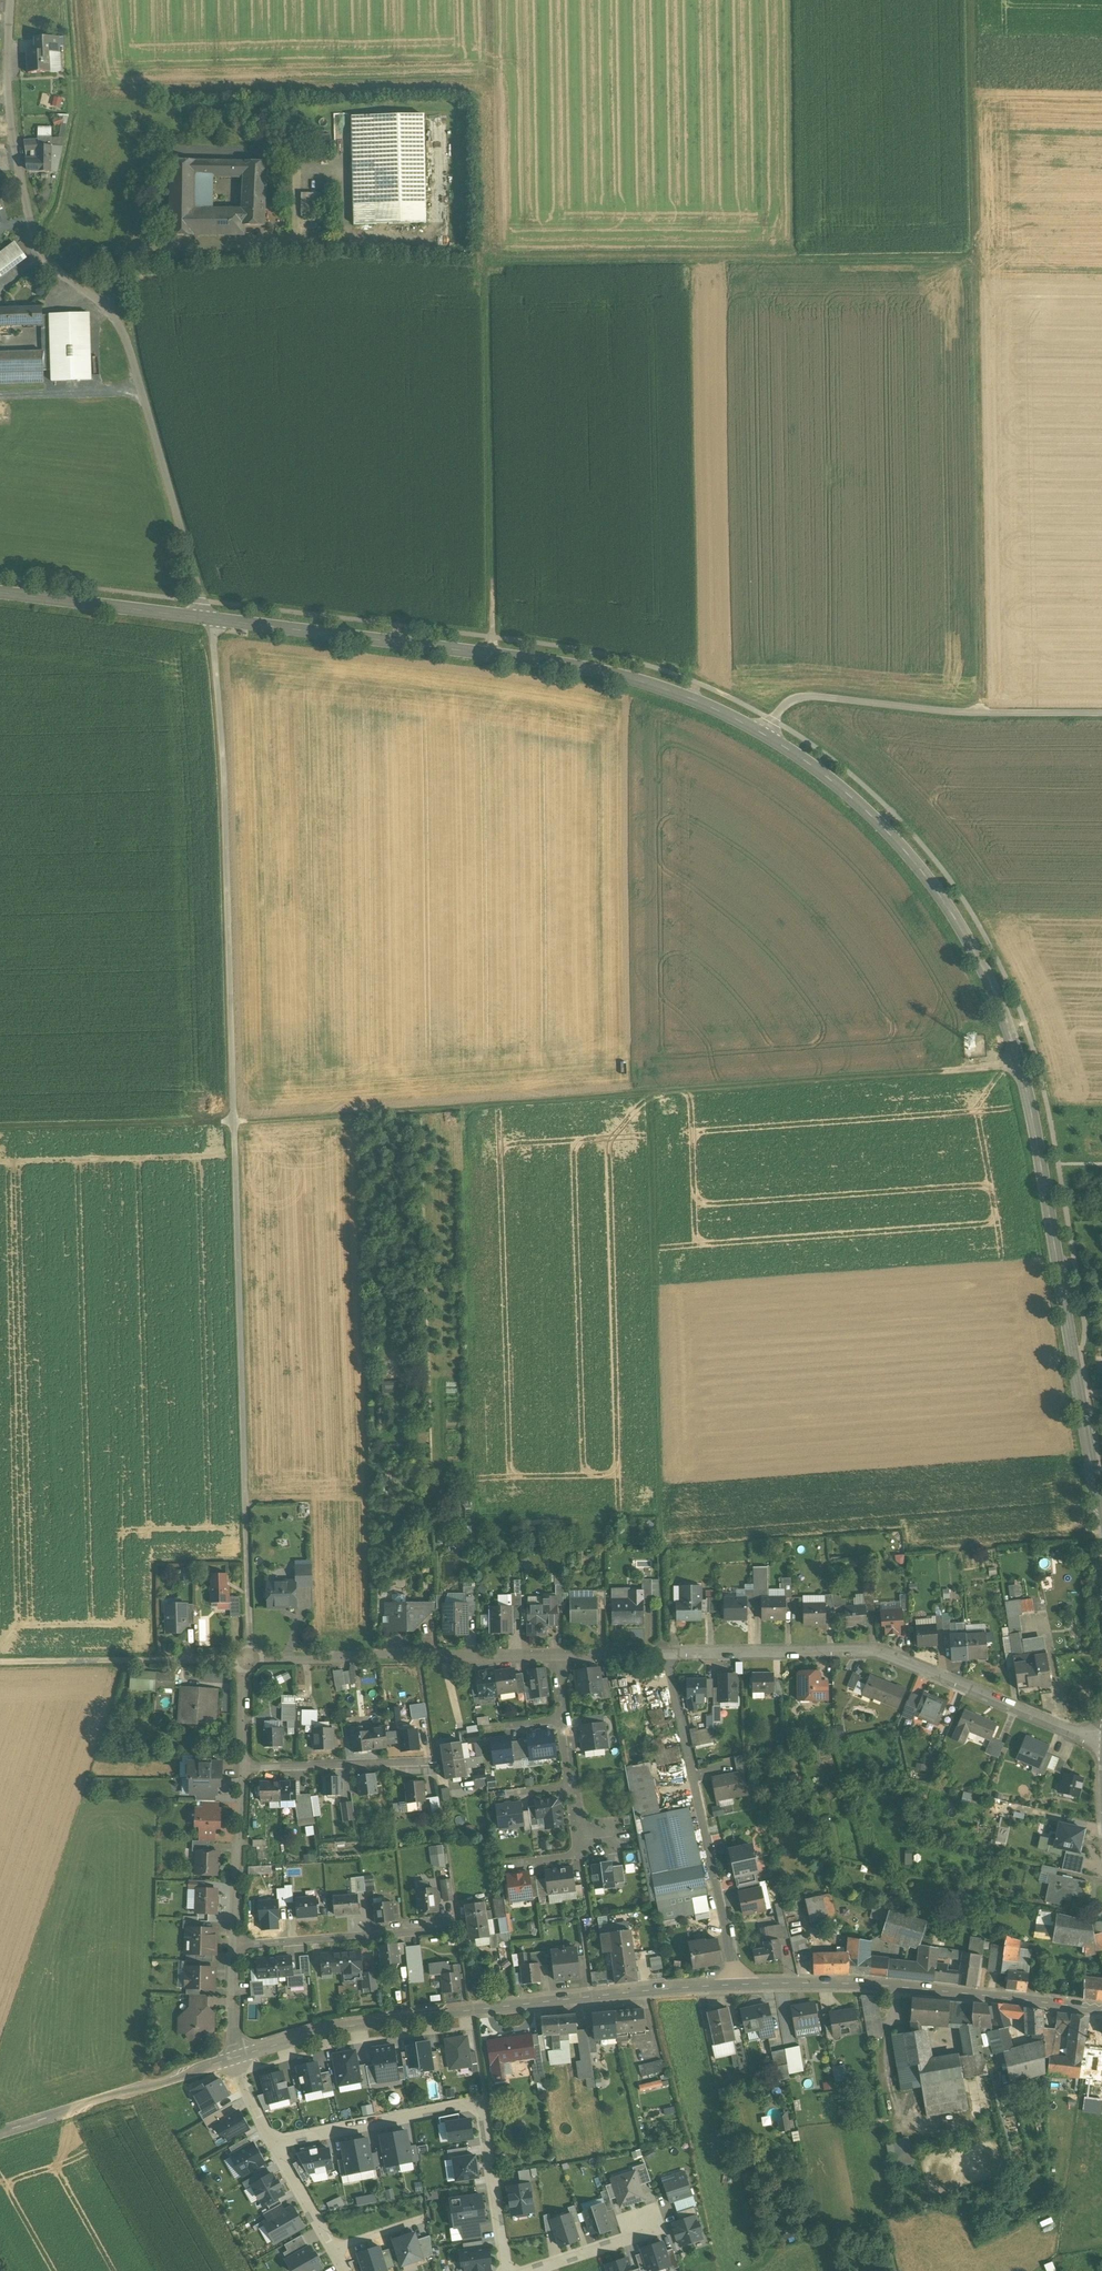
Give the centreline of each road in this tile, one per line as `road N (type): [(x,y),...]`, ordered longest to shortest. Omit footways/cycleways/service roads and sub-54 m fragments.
road 1 (tertiary): [(210,619),(597,669),(650,685),(763,734),(826,775),(895,837),(968,940),(1013,1043),(1101,1518)]
road 2 (track): [(1019,1066),(660,1097),(0,1129)]
road 3 (track): [(248,1566),(224,764),(210,619)]
road 4 (track): [(493,654),(499,521),(492,271),(984,262)]
road 5 (track): [(982,713),(984,234),(976,0)]
road 6 (residential): [(10,0),(13,139),(31,217),(44,256),(121,327),(210,619)]
road 7 (track): [(668,1656),(660,1097)]
road 8 (secondary): [(737,1986),(471,2009),(324,2032),(234,2058)]
road 9 (residential): [(668,1656),(877,1652),(1101,1738)]
road 10 (residential): [(508,2270),(481,2102),(275,2144)]
road 11 (secondary): [(1101,2009),(861,1985),(737,1986)]
road 12 (track): [(763,734),(803,697),(982,713),(1101,713)]
road 13 (residential): [(737,1986),(668,1656)]
road 14 (residential): [(249,1659),(563,1657)]
road 15 (secondary): [(234,2058),(0,2131)]
road 16 (residential): [(236,1947),(460,1927)]
road 17 (tertiary): [(0,592),(210,619)]
road 18 (residential): [(241,1768),(437,1764)]
road 19 (residential): [(236,1947),(241,1768)]
road 20 (track): [(132,248),(299,247)]
road 21 (residential): [(571,1787),(585,1848),(504,1864)]
road 22 (track): [(140,390),(0,399)]
road 23 (track): [(134,1661),(0,1663)]

